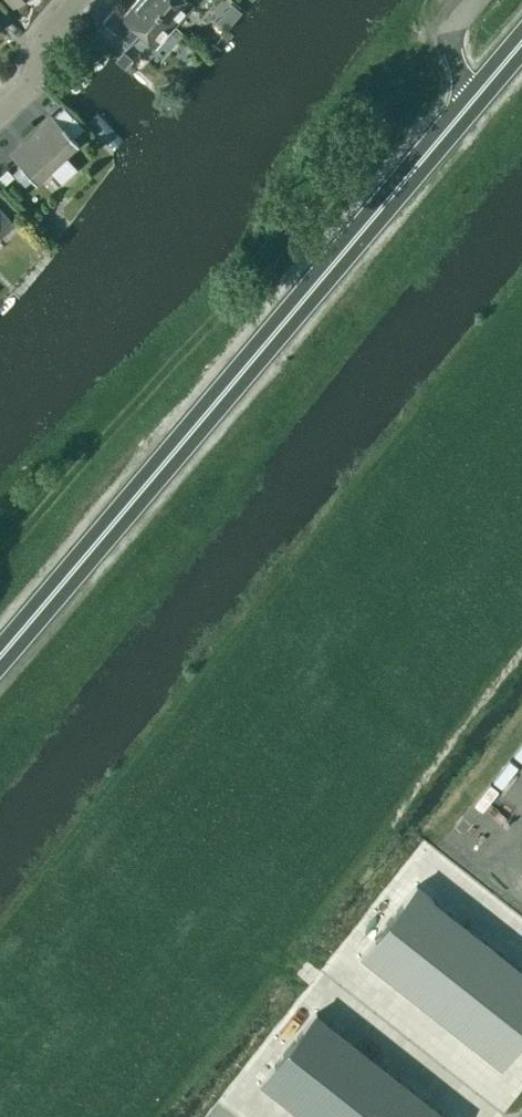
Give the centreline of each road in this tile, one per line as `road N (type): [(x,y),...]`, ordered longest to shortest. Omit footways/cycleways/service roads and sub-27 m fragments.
road 1 (trunk): [(0,651),(463,112)]
road 2 (unclassified): [(488,1116),(307,974)]
road 3 (residential): [(0,105),(70,0)]

